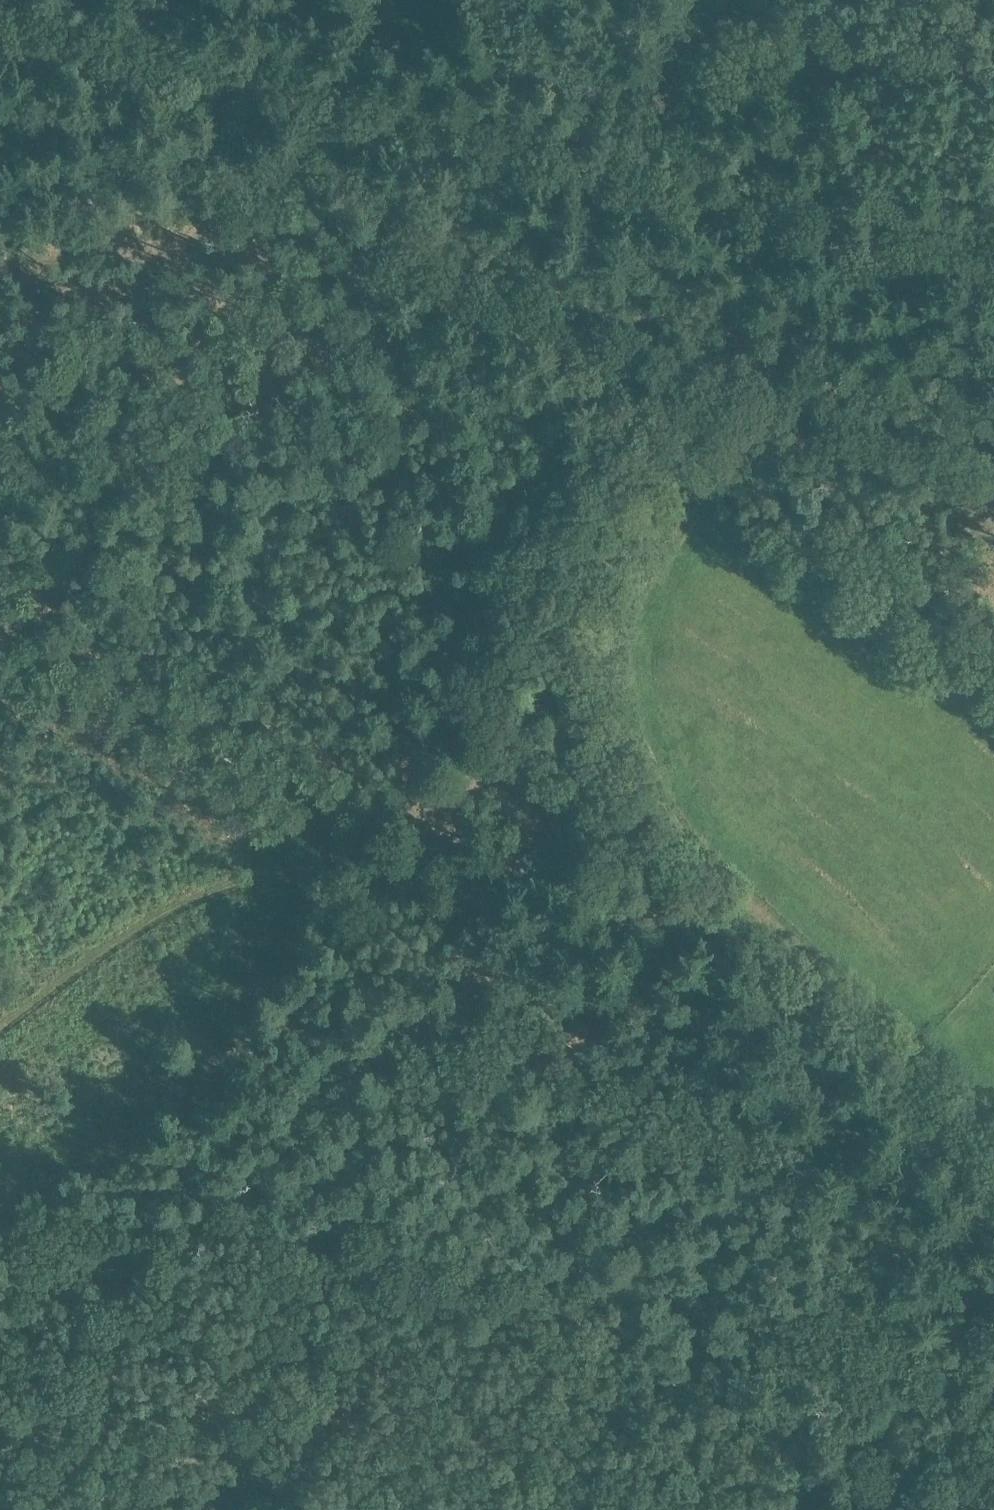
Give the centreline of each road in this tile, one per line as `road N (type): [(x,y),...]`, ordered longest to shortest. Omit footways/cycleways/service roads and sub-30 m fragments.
road 1 (track): [(993,278),(663,189),(0,30)]

